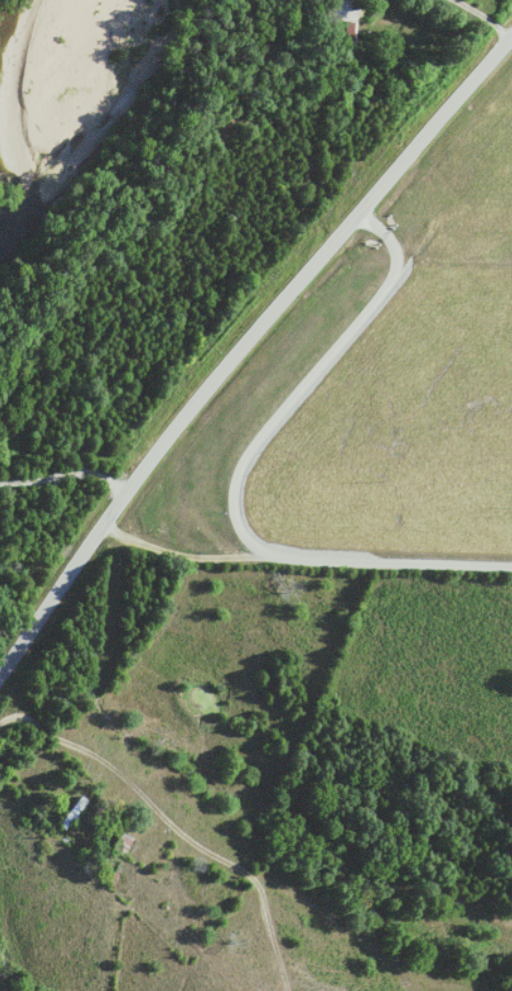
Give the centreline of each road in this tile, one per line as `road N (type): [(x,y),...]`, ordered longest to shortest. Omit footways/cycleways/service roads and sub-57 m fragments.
road 1 (secondary): [(0,668),(139,472),(511,36)]
road 2 (residential): [(511,565),(194,560),(103,523)]
road 3 (residential): [(0,722),(13,717),(77,752),(105,789),(106,810)]

